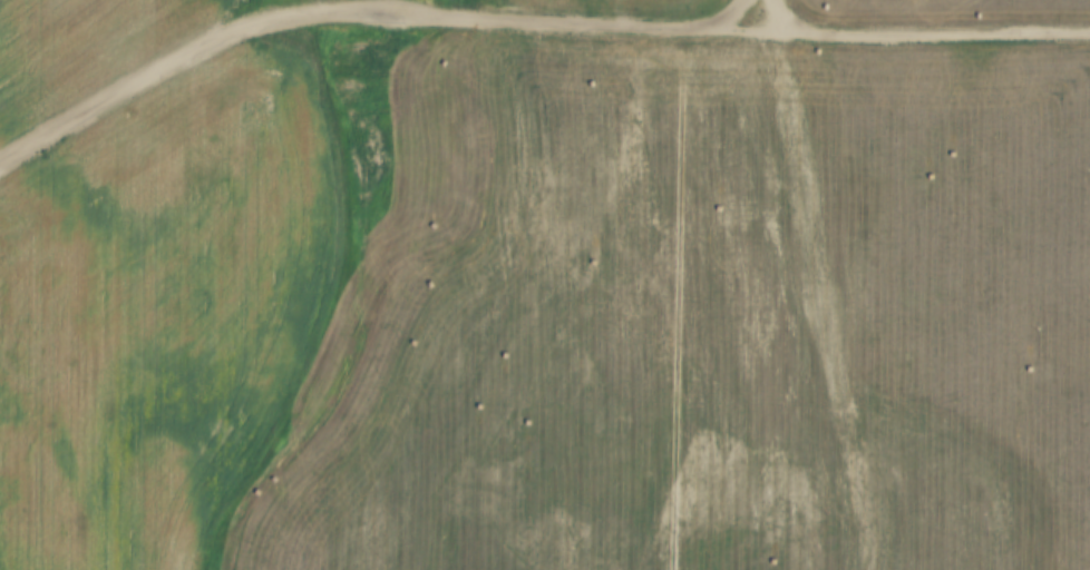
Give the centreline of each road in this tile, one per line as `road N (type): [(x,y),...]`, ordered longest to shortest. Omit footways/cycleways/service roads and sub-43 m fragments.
road 1 (residential): [(255,26),(323,11),(459,12),(755,30)]
road 2 (track): [(755,30),(816,39),(1089,41)]
road 3 (residential): [(255,26),(134,80),(0,168)]

